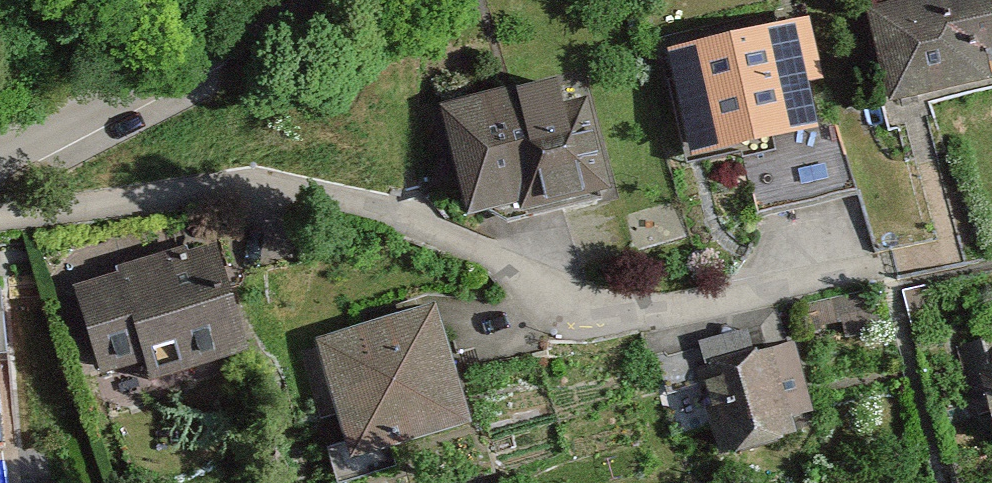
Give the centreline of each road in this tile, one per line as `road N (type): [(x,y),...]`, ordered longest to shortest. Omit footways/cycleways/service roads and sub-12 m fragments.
road 1 (residential): [(0,217),(189,187),(379,201),(573,287),(655,309),(881,260)]
road 2 (residential): [(0,162),(317,0)]

